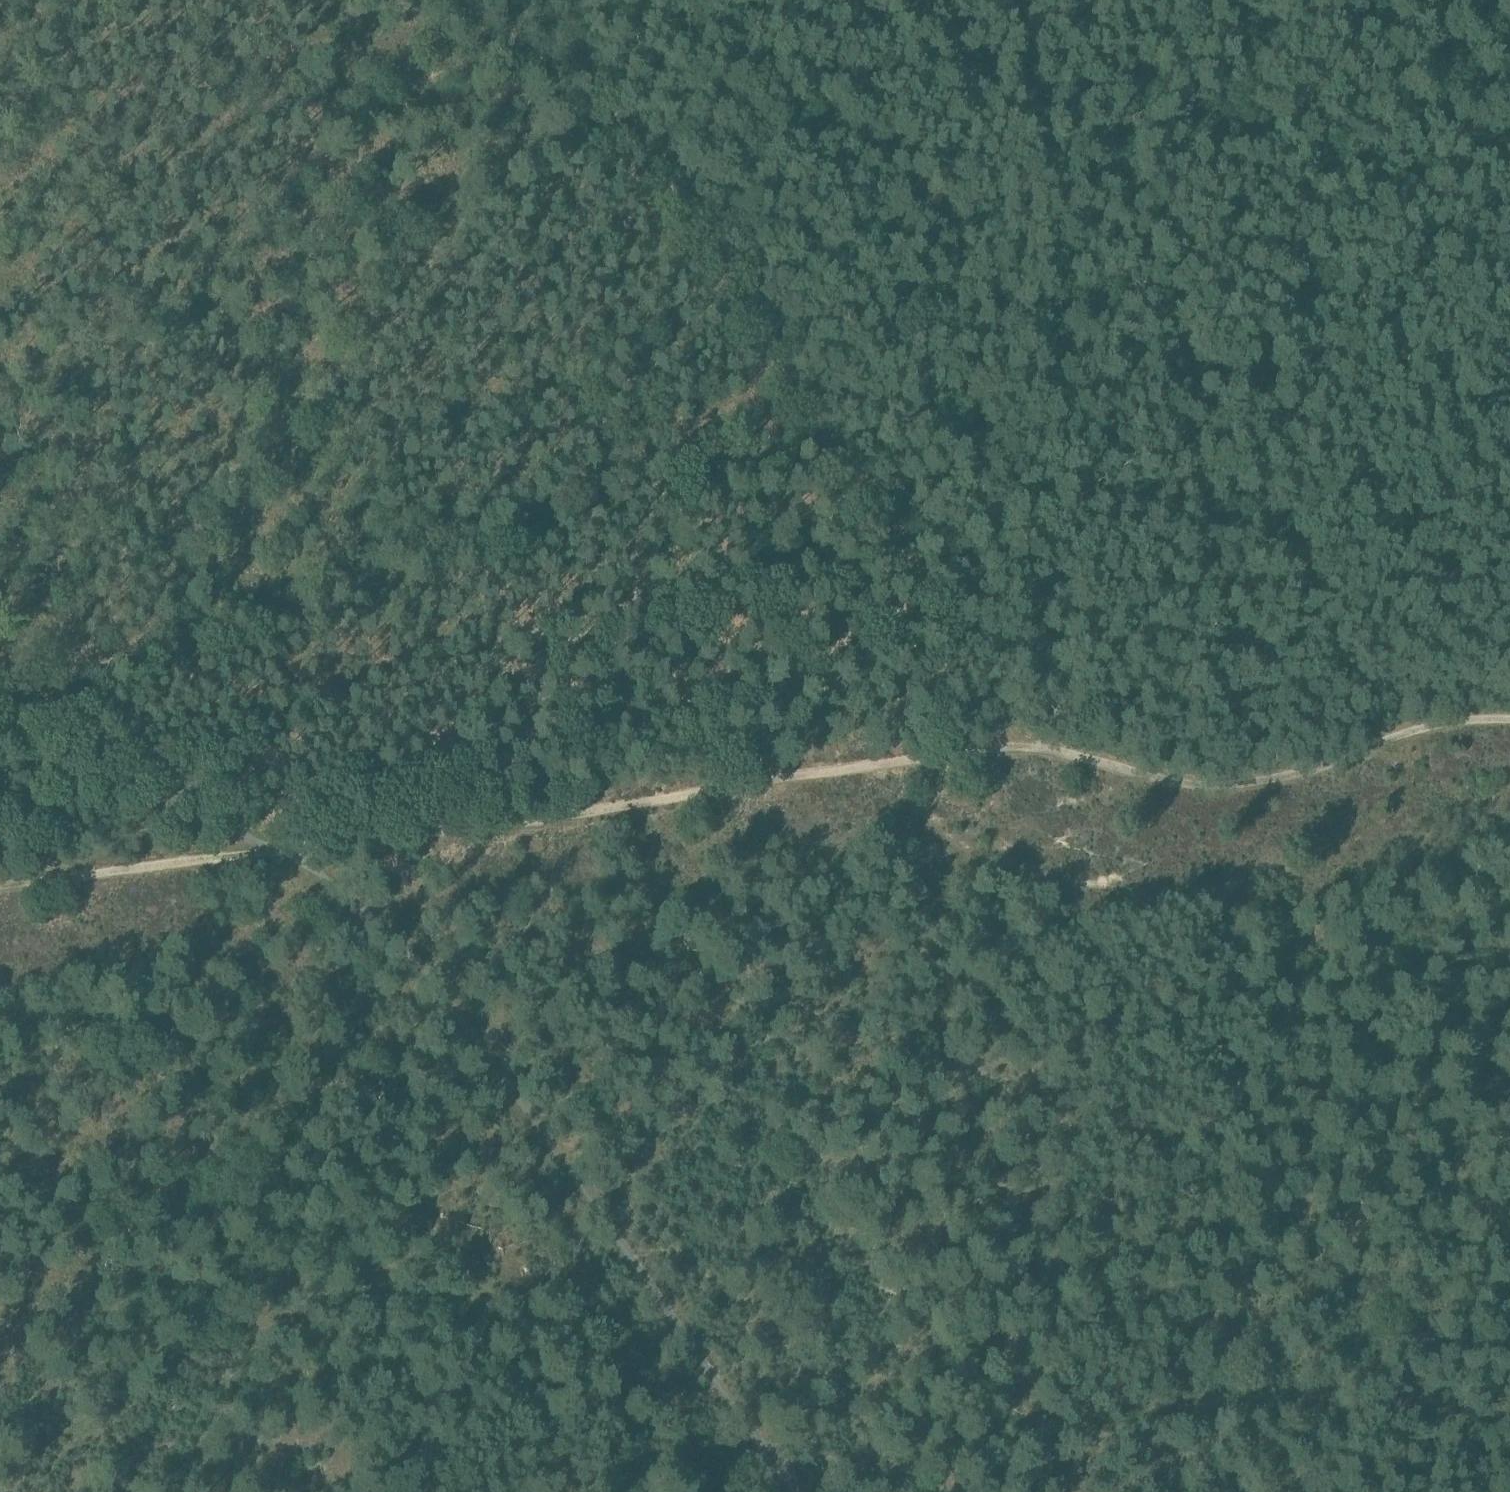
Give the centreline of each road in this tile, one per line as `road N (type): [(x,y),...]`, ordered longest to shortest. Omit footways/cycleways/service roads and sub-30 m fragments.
road 1 (track): [(558,0),(663,163),(998,745)]
road 2 (track): [(272,849),(998,745)]
road 3 (track): [(998,745),(1195,789),(1289,780),(1422,722),(1509,722)]
road 4 (track): [(0,886),(272,849)]
road 5 (track): [(633,118),(386,226)]

